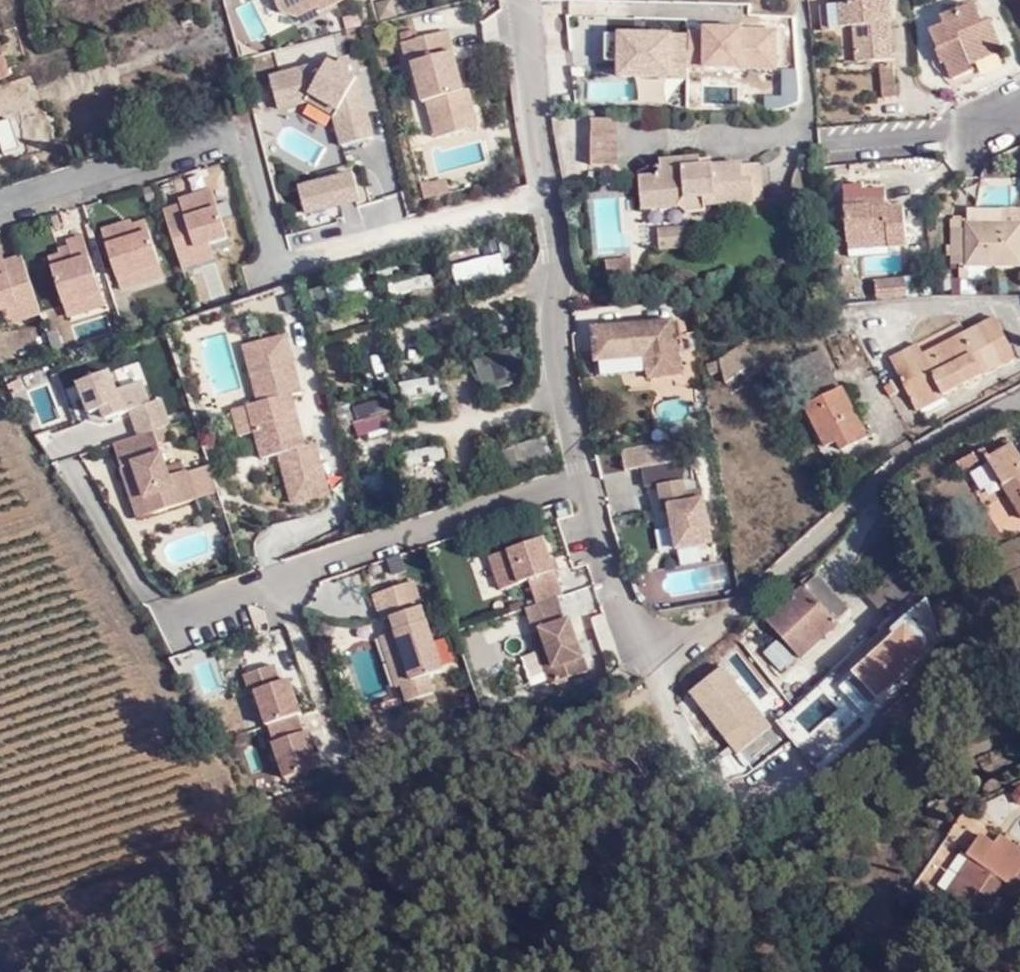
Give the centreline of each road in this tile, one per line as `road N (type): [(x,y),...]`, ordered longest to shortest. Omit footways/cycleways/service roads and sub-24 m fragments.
road 1 (residential): [(523,0),(571,410),(630,622),(661,647),(721,629),(925,455),(1019,405)]
road 2 (track): [(105,971),(158,950),(243,845),(387,824),(653,690),(661,647)]
road 3 (track): [(243,845),(58,517),(0,535)]

